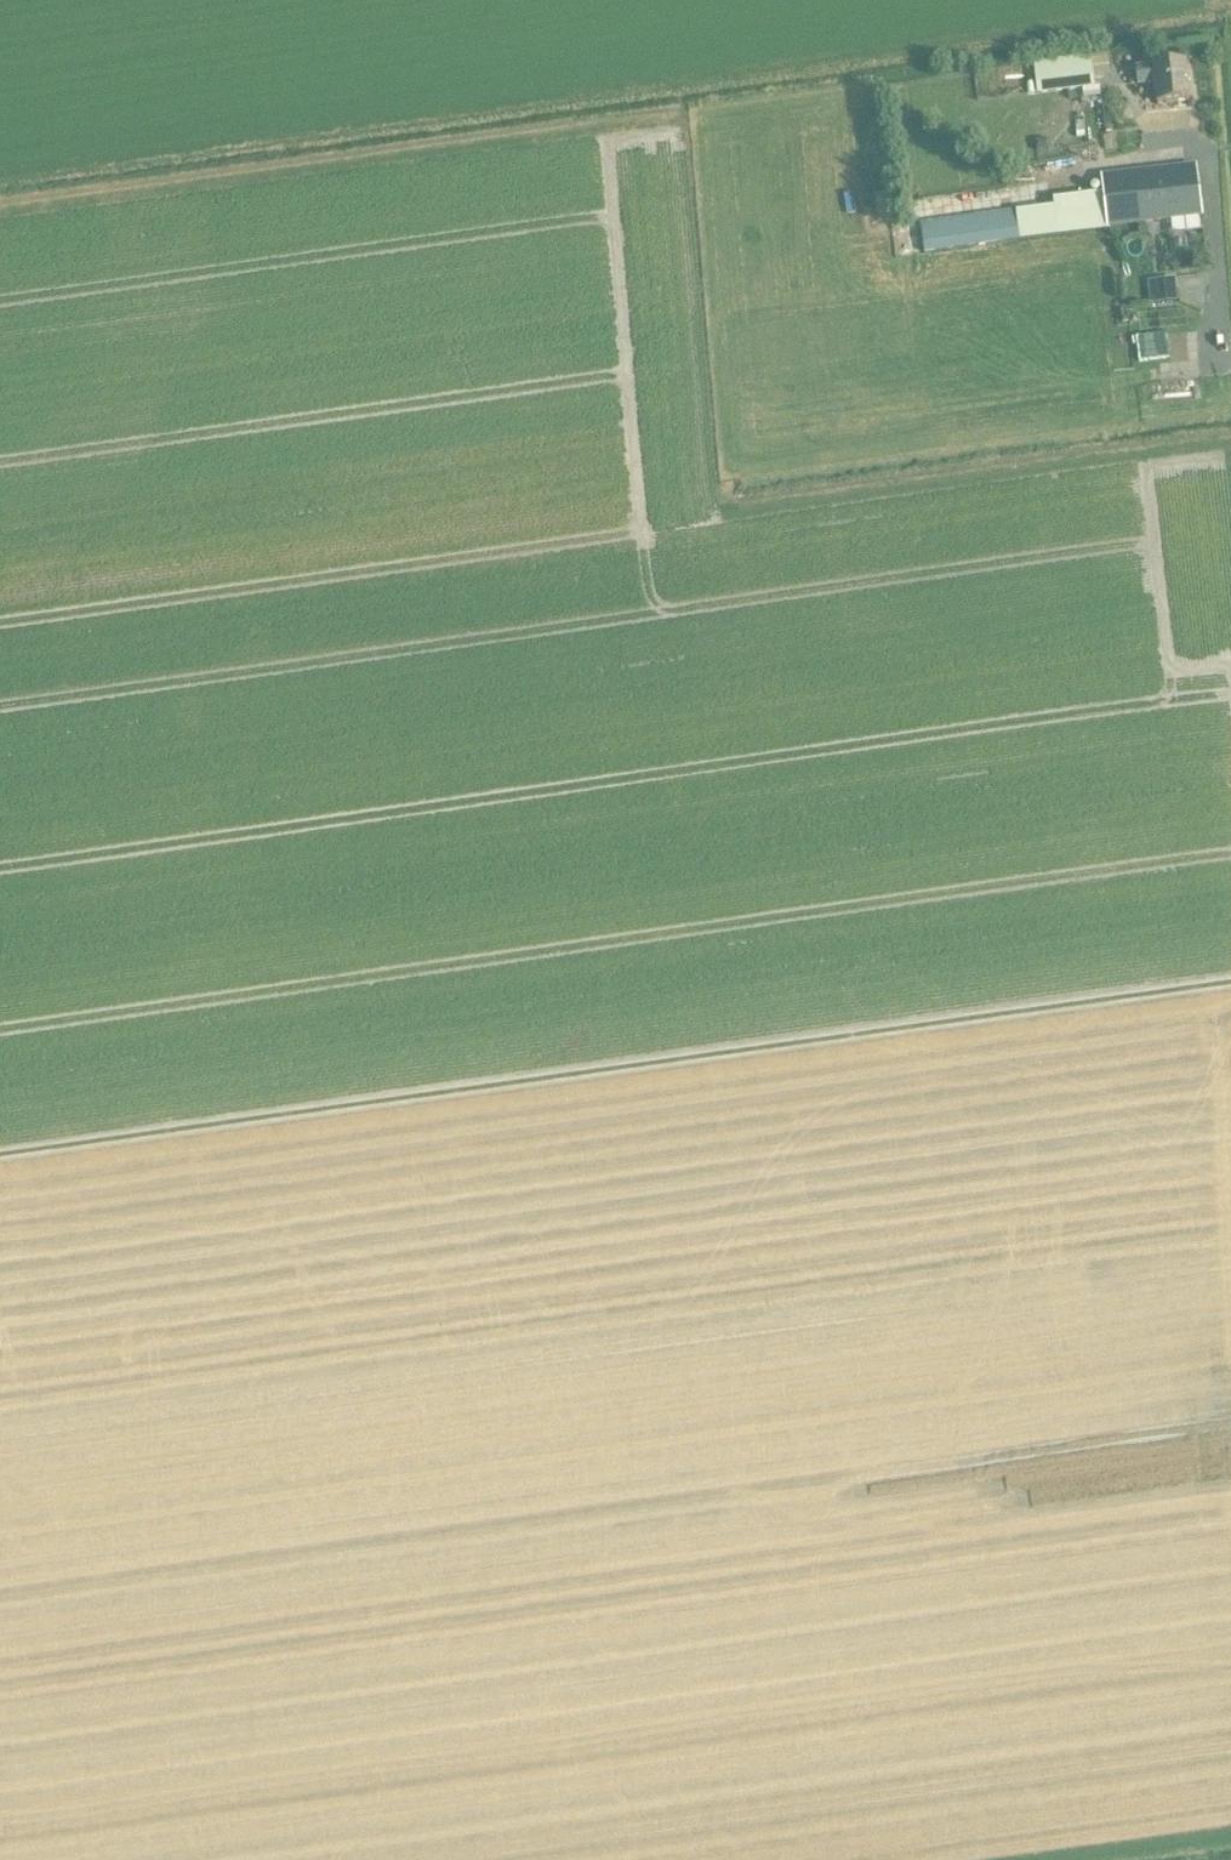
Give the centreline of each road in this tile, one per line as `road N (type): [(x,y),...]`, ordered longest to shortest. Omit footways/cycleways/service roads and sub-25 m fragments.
road 1 (track): [(0,1155),(1230,983)]

